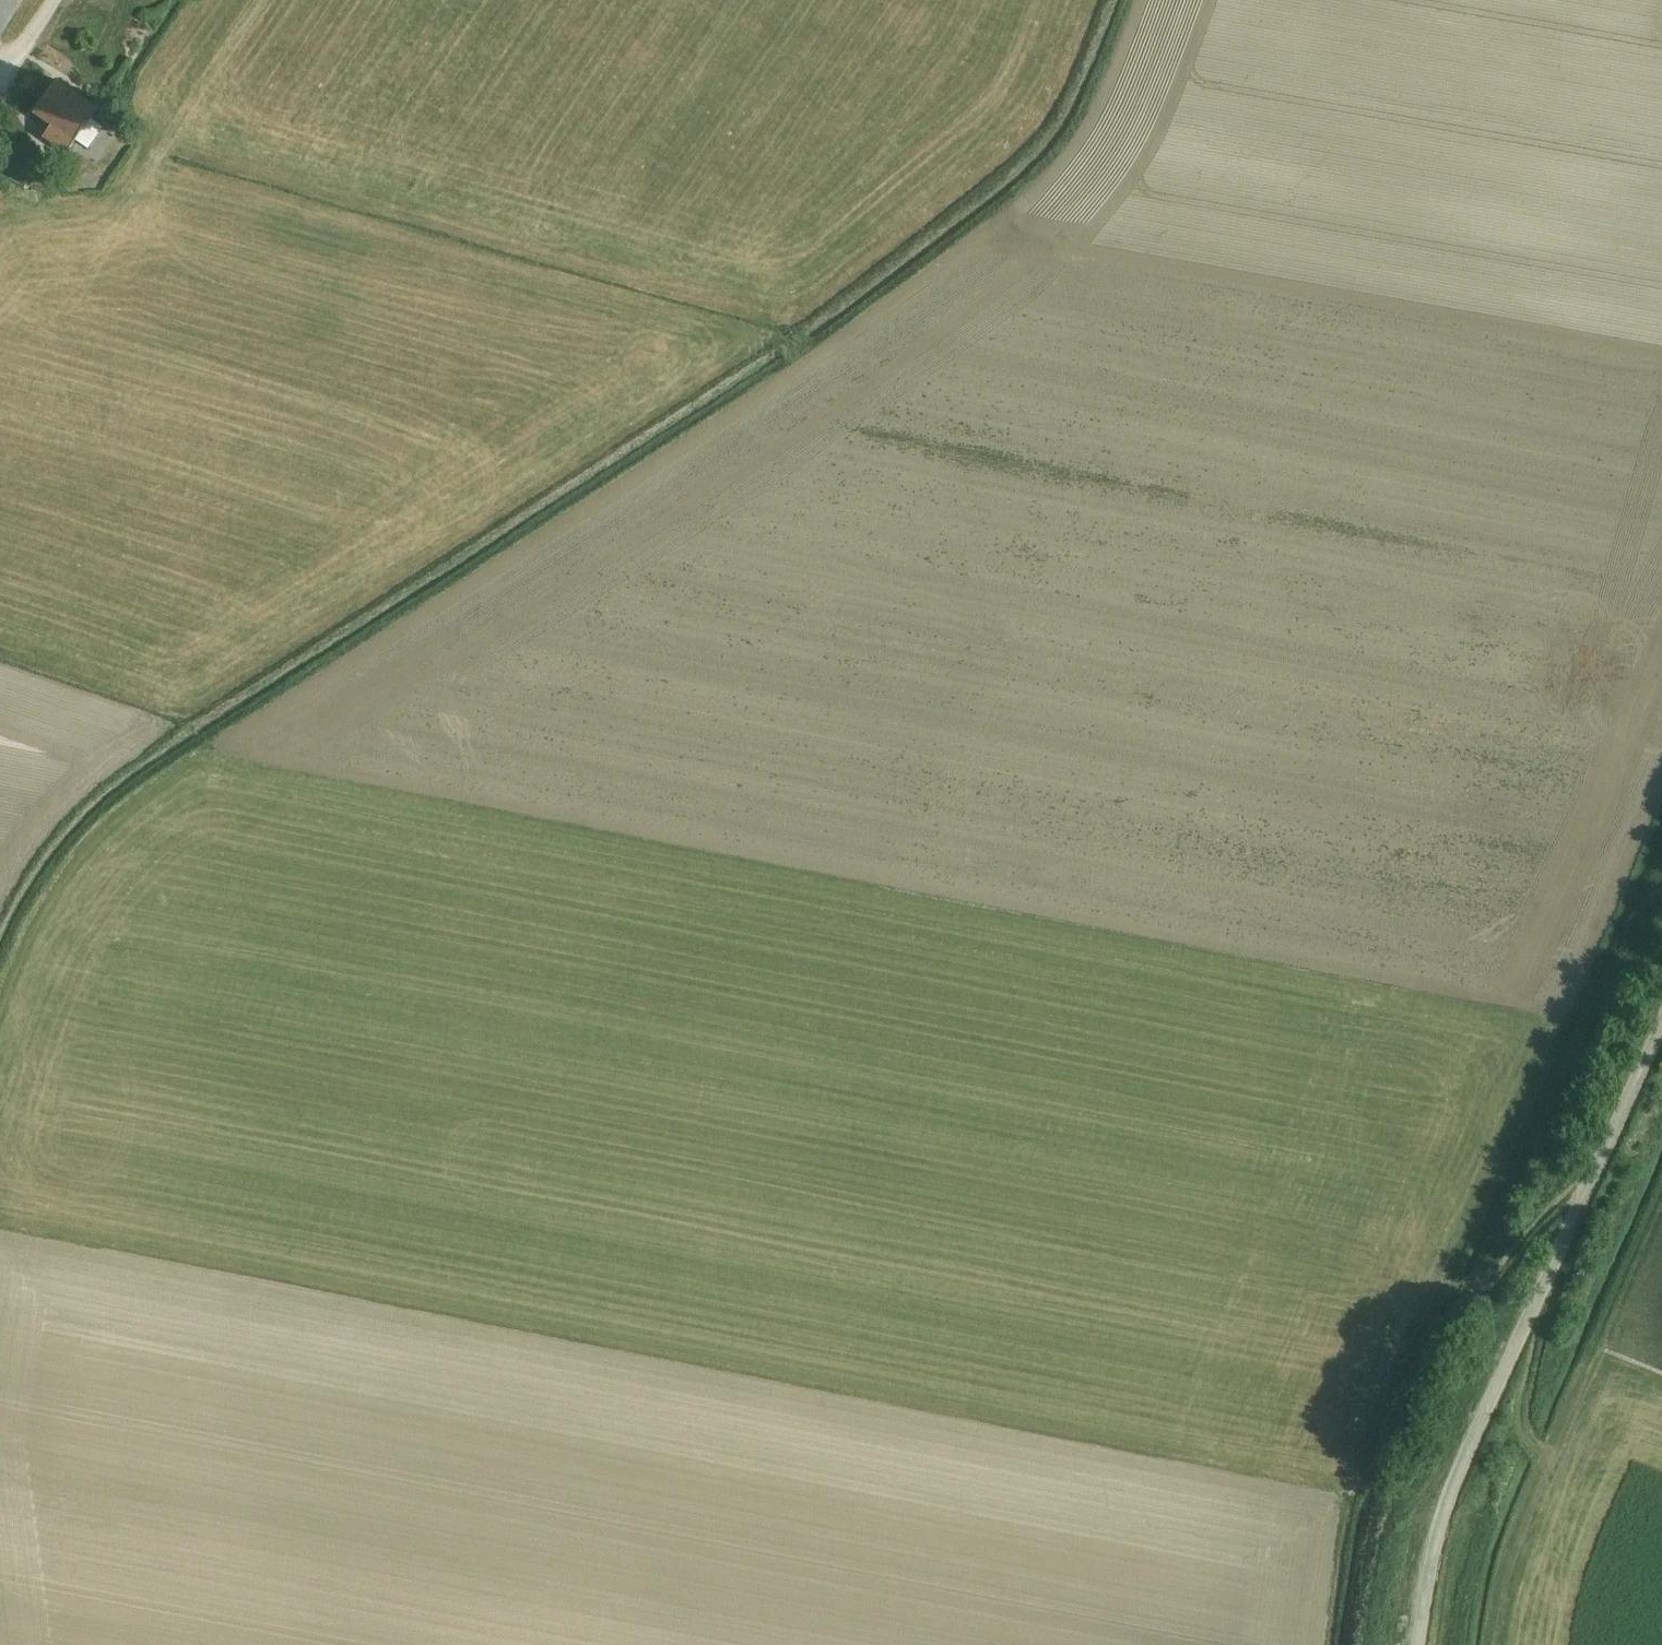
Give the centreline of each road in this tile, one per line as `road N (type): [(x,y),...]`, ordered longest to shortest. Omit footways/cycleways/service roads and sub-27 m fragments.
road 1 (unclassified): [(1416,1644),(1449,1494),(1661,1025)]

